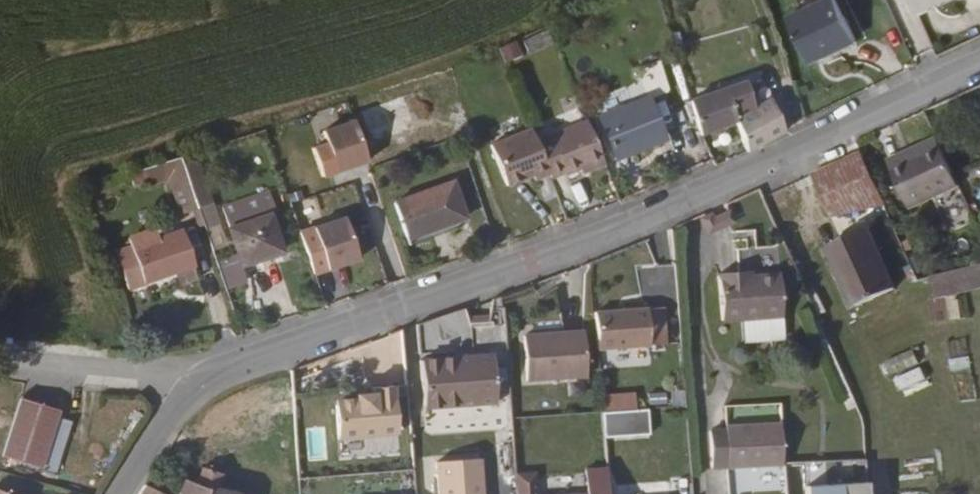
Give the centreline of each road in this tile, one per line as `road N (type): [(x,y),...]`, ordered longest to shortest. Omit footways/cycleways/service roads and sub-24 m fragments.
road 1 (residential): [(120,493),(202,386),(269,353),(645,221),(979,65)]
road 2 (track): [(0,357),(163,374),(202,386)]

